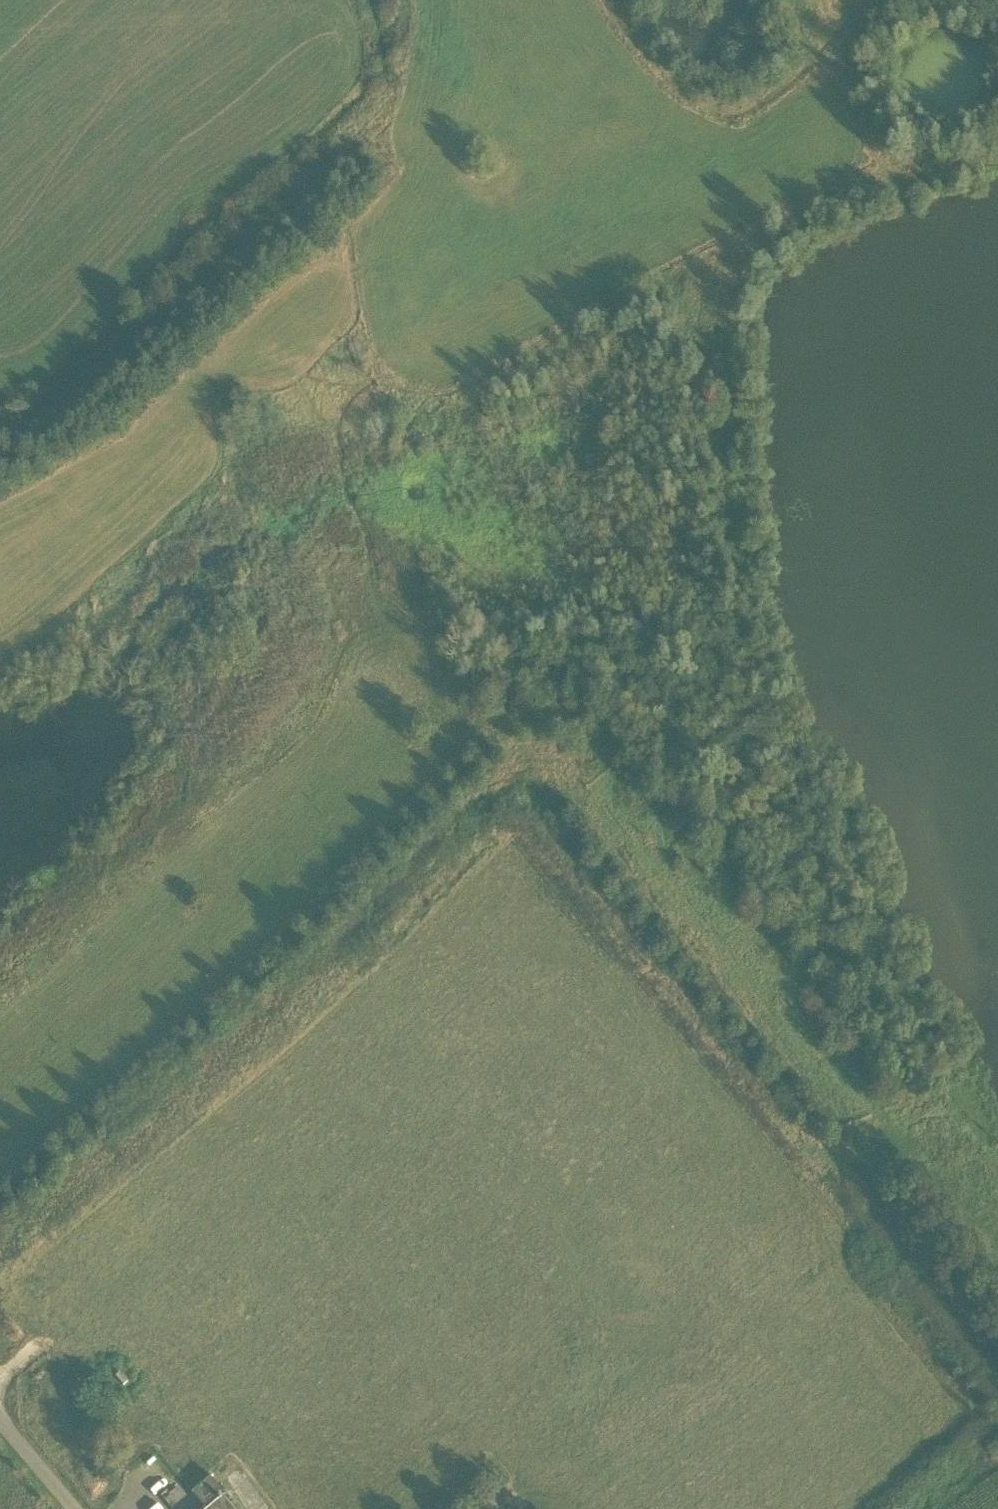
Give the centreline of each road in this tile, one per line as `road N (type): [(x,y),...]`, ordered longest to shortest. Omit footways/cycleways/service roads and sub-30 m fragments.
road 1 (track): [(997,1359),(887,1208)]

